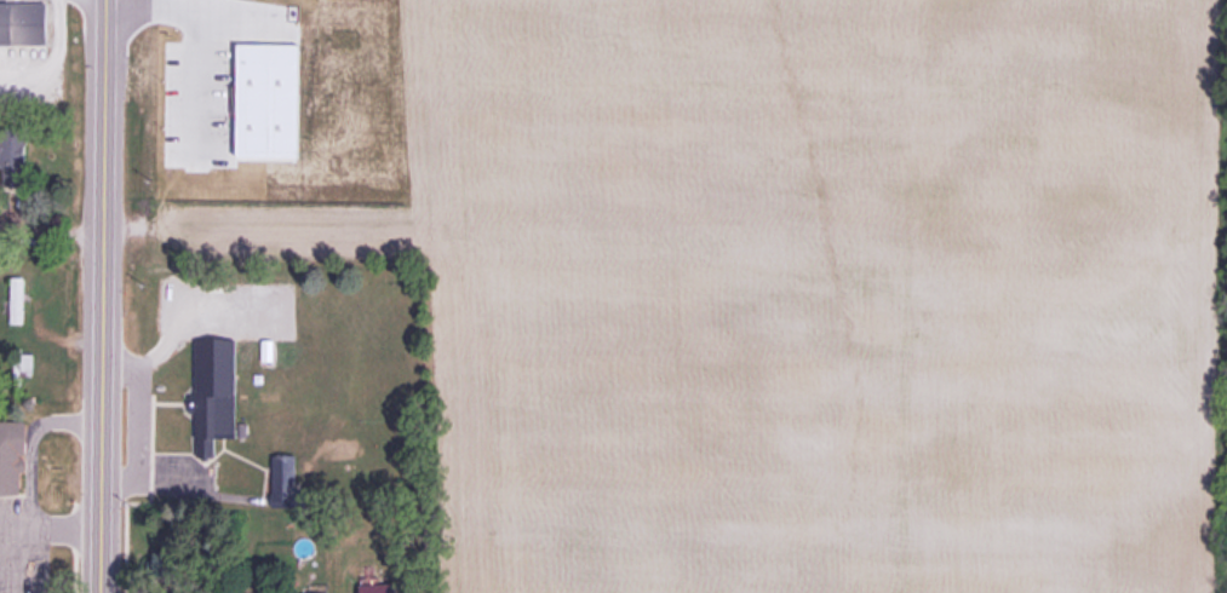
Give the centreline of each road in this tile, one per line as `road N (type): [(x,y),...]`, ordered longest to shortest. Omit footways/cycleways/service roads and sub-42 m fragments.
road 1 (secondary): [(105,592),(111,0)]

